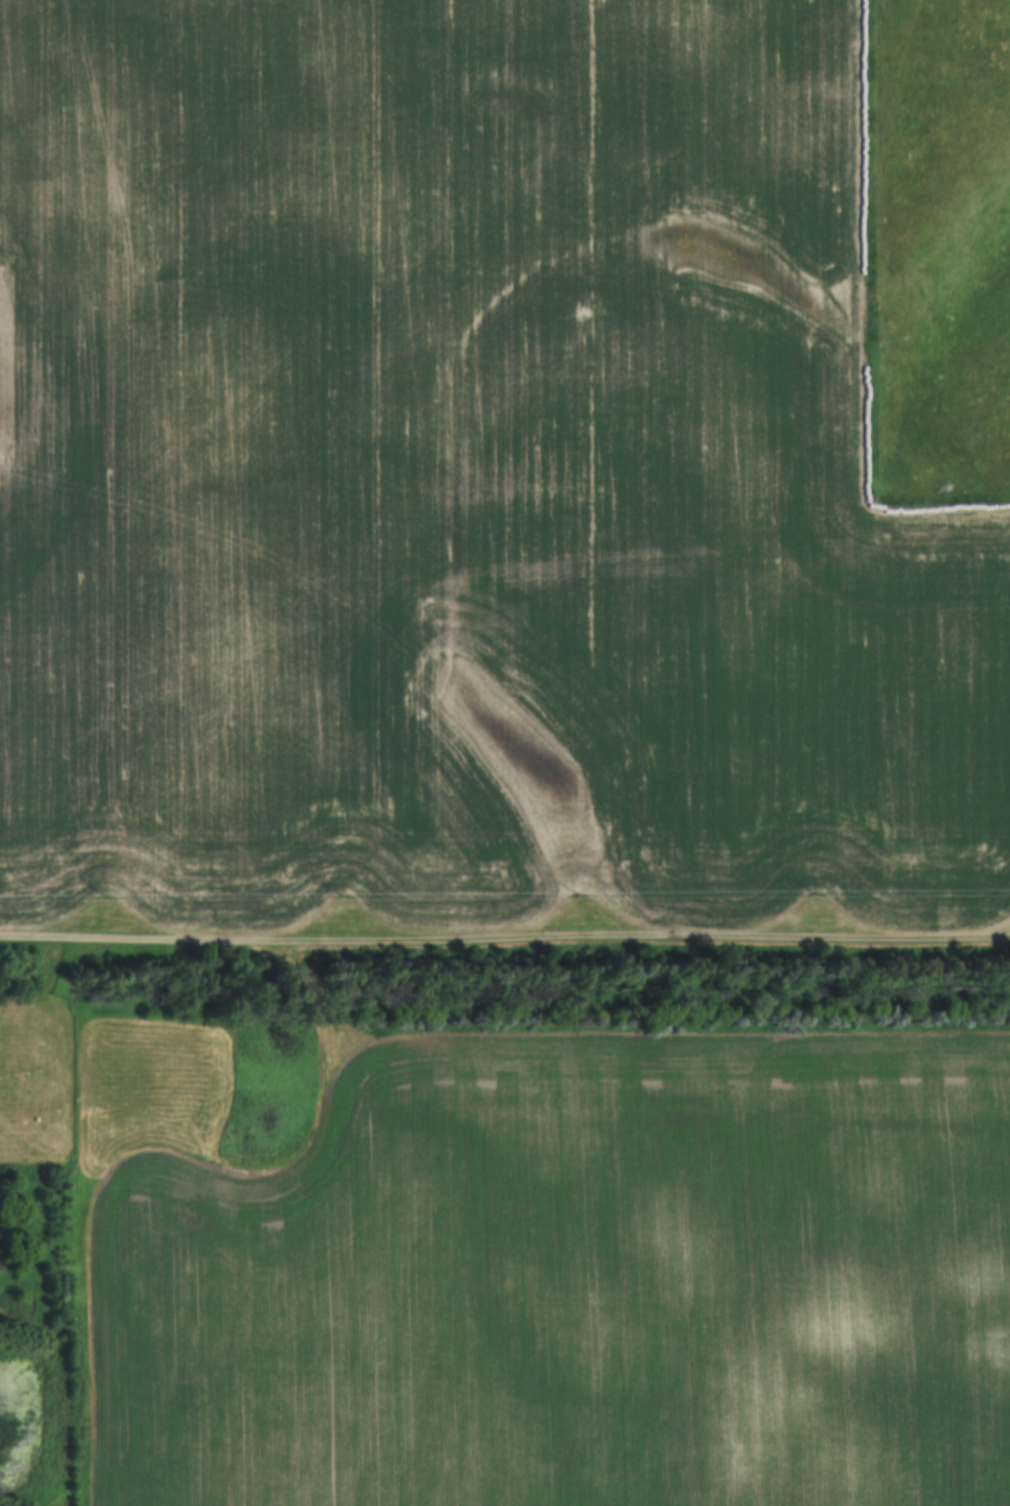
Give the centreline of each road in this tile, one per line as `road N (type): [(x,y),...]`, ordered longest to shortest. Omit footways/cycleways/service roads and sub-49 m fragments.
road 1 (track): [(1009,937),(0,941)]

